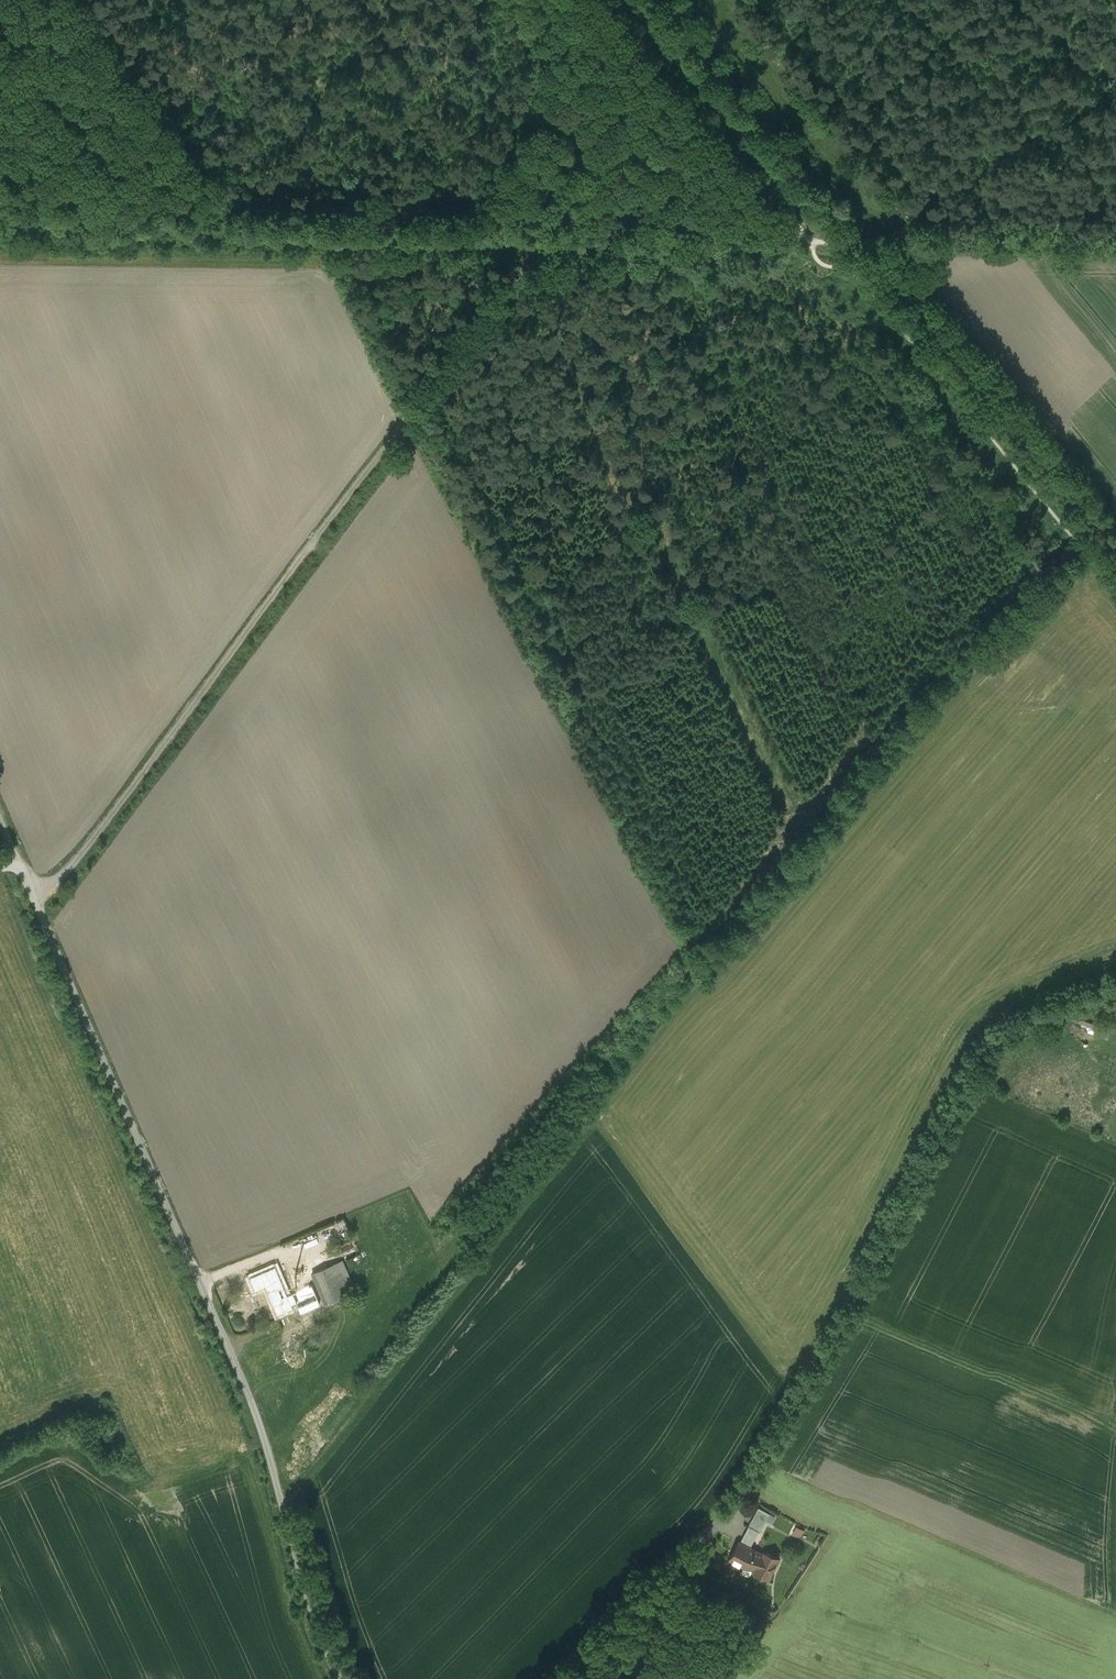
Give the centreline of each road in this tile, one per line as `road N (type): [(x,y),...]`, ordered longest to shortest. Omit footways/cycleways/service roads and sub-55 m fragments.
road 1 (unclassified): [(340,1678),(239,1365),(0,817)]
road 2 (unclassified): [(567,1678),(715,1521),(741,1483),(844,1310),(986,1040),(1115,984)]
road 3 (track): [(32,891),(81,852),(546,232)]
road 4 (track): [(844,1310),(1115,1429)]

